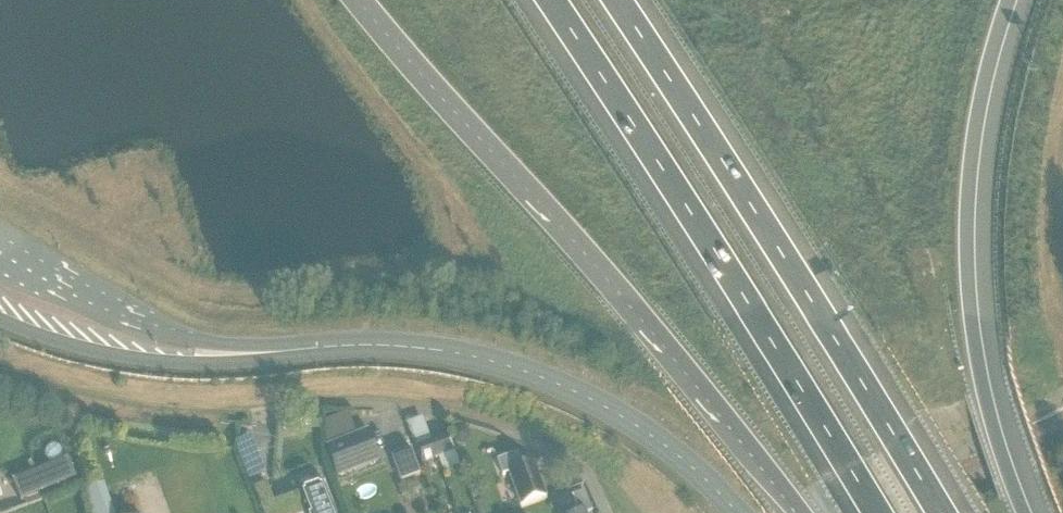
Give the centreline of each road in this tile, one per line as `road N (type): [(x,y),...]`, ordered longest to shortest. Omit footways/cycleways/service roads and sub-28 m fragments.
road 1 (motorway): [(358,0),(804,512)]
road 2 (motorway): [(546,0),(878,512)]
road 3 (motorway): [(942,512),(619,0)]
road 4 (motorway): [(1026,512),(983,390),(967,249),(972,145),(1007,0)]
road 5 (secondary): [(736,512),(661,443),(537,375),(424,349),(315,347)]
road 6 (secondary): [(315,347),(195,342),(0,256)]
road 7 (secondary): [(0,312),(106,348),(164,357),(315,347)]

